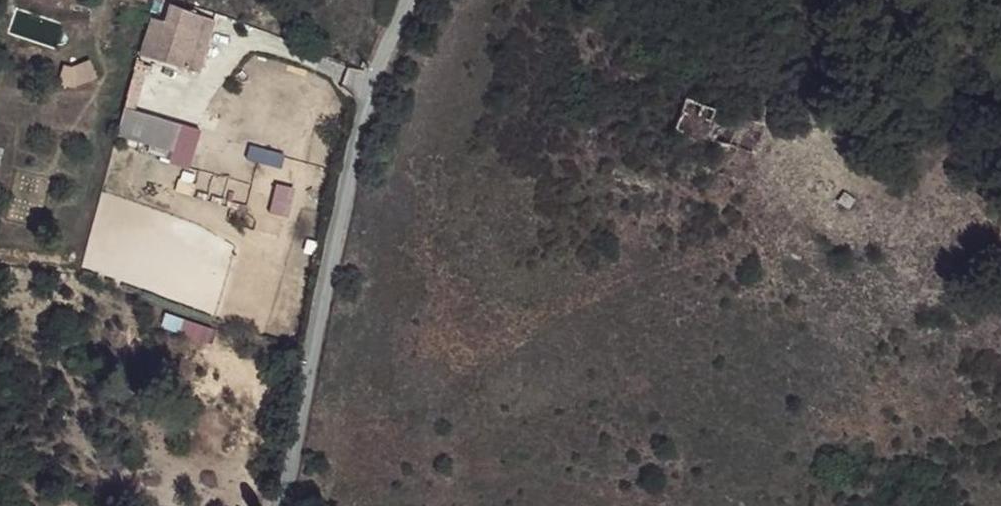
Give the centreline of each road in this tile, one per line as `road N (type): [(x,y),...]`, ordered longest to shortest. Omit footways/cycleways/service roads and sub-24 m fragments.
road 1 (residential): [(409,0),(367,94),(283,505)]

